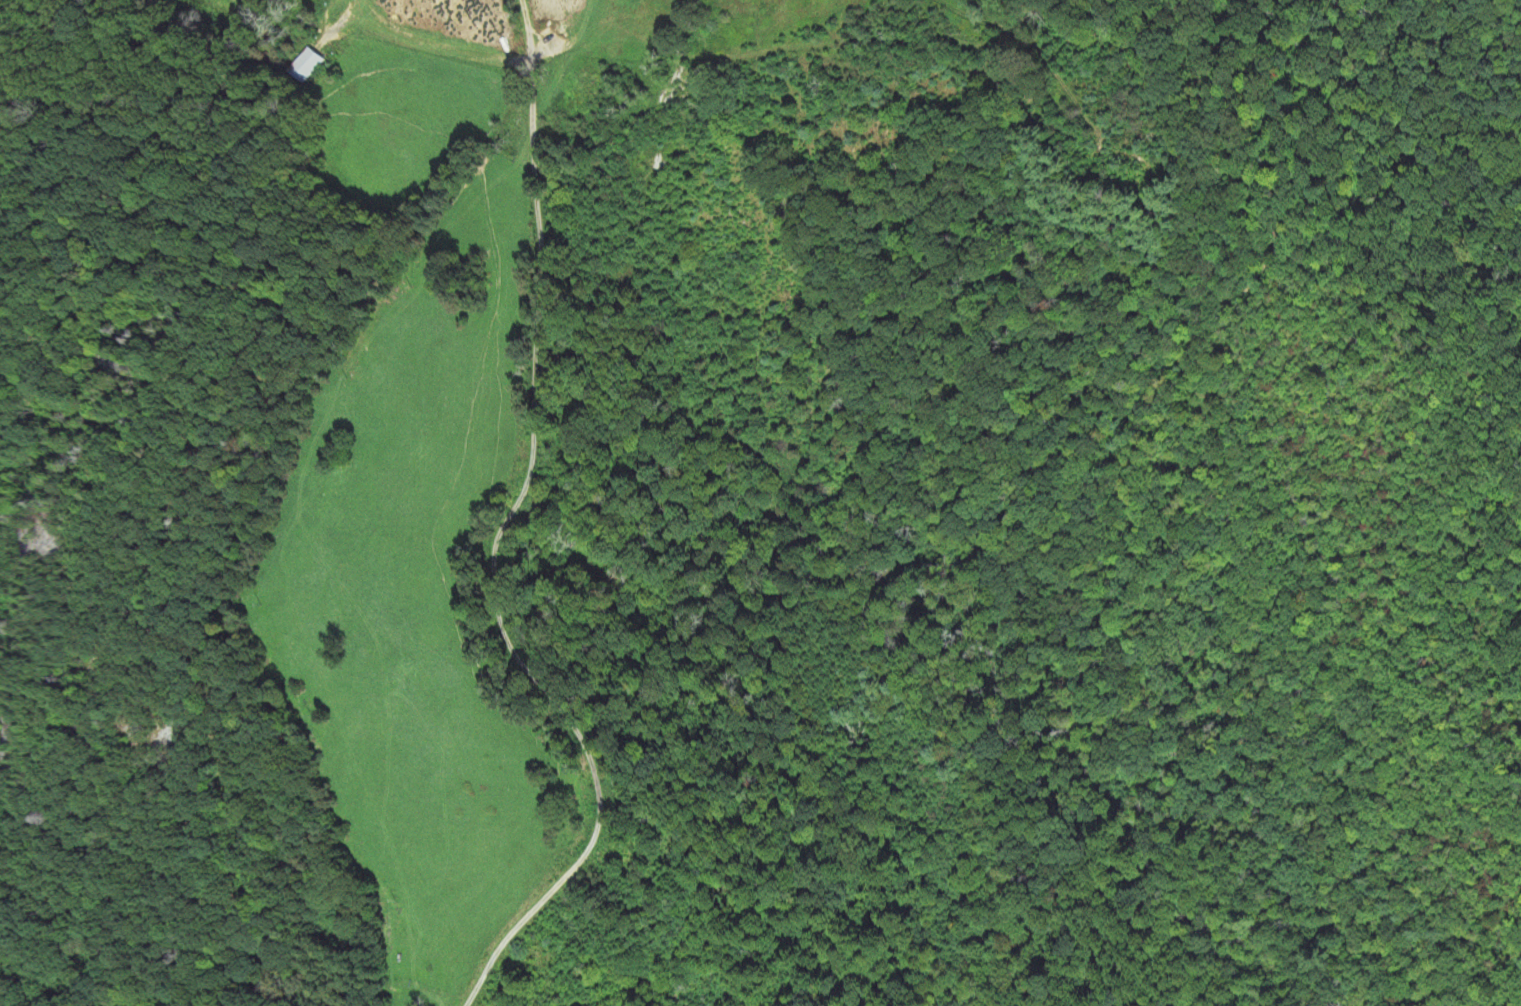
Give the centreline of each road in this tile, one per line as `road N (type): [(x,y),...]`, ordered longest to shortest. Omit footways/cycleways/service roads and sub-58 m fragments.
road 1 (residential): [(469,1005),(502,948),(594,835),(599,784),(582,740),(507,649),(492,553),(531,475),(542,277),(530,44),(517,0)]

